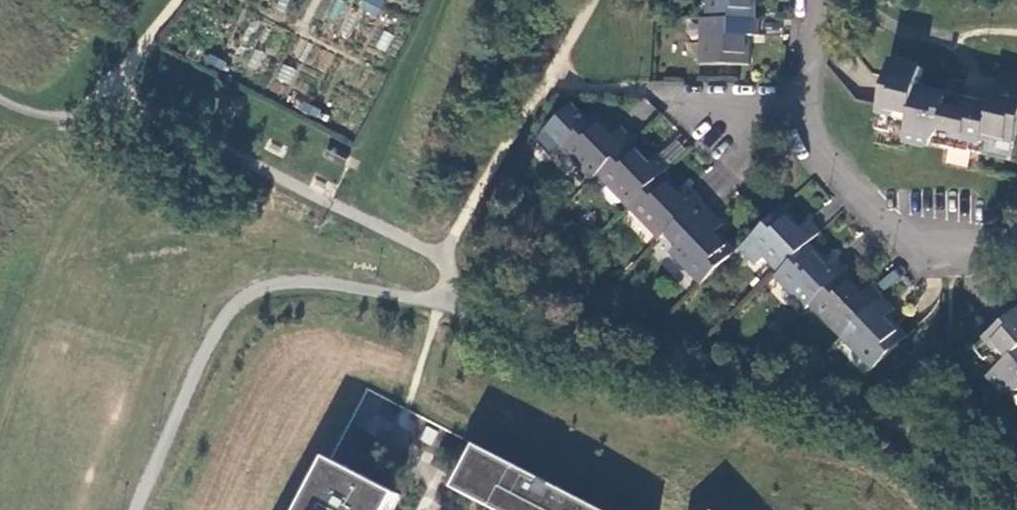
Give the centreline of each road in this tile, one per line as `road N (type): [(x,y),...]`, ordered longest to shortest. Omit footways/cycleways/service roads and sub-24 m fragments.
road 1 (residential): [(808,101),(810,130),(824,155),(938,272)]
road 2 (residential): [(676,97),(808,101)]

